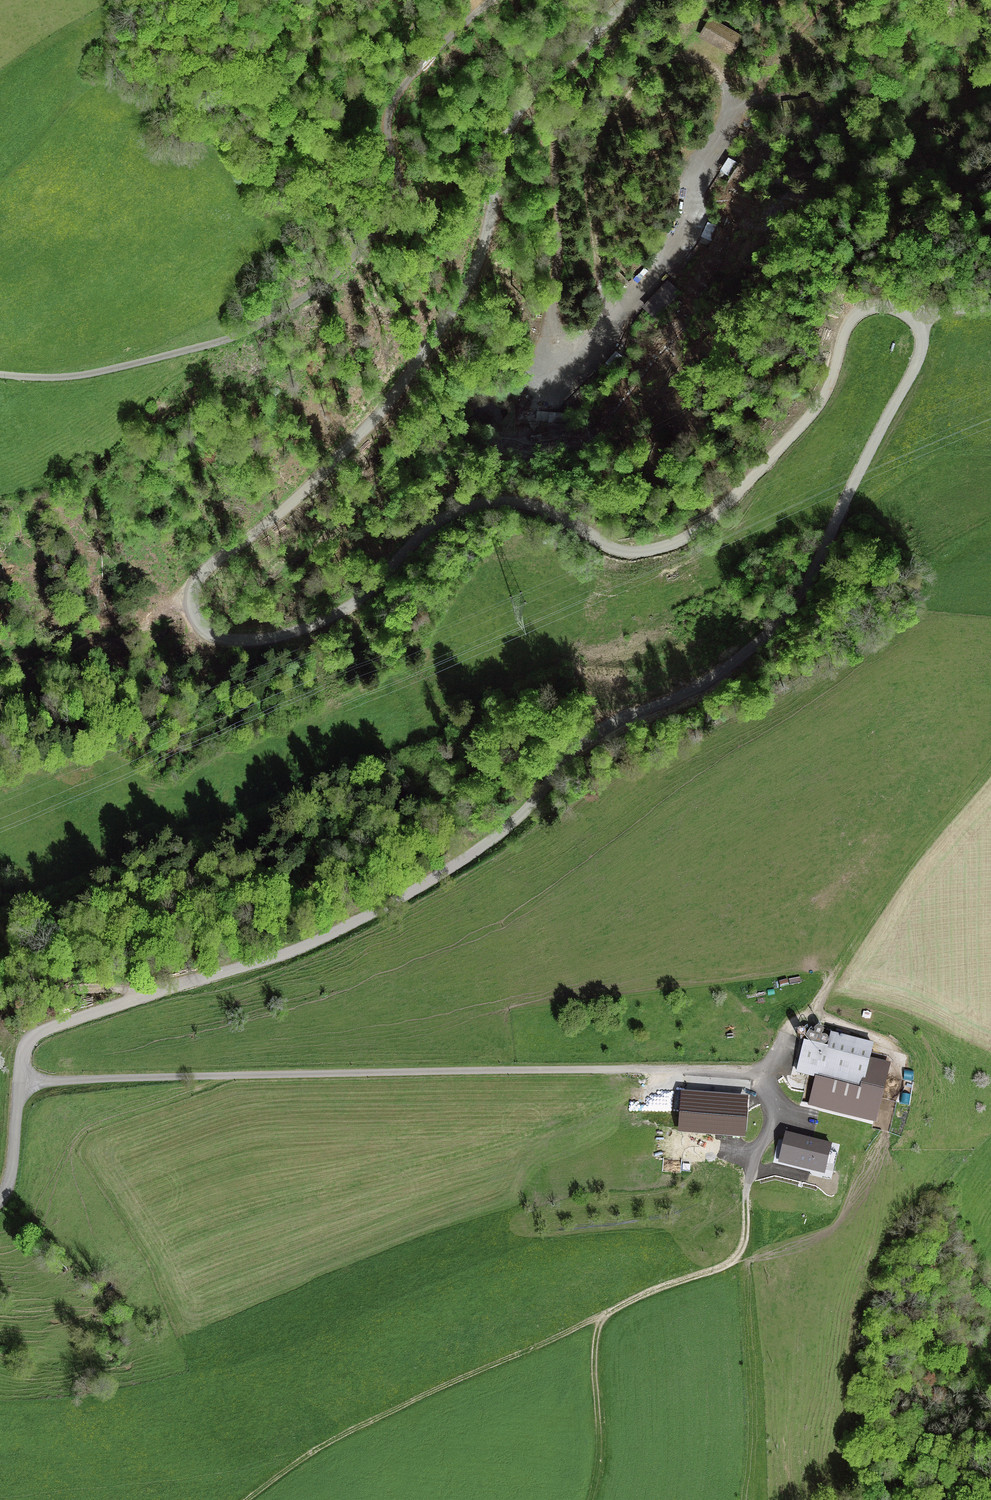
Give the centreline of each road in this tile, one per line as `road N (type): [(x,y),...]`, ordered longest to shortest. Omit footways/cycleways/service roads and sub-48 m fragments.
road 1 (residential): [(624,0),(525,113),(503,169),(488,247),(453,307),(331,463),(203,569),(193,594),(197,611),(210,628),(232,636),(303,624),(363,593),(432,519),(492,496),(536,500),(622,546),(675,537),(715,512),(815,406),(852,314),(871,303),(899,304),(919,322),(919,354),(822,550),(779,609),(731,653),(587,734),(521,812),(440,876),(302,946),(38,1034),(21,1056),(0,1195)]
road 2 (unclassified): [(0,375),(76,376),(143,362),(242,331),(301,300),(387,209),(395,184),(385,131),(393,96),(491,0)]
road 3 (track): [(592,1499),(600,1452),(596,1337),(606,1314),(335,1440),(251,1499)]
road 4 (track): [(673,54),(634,80),(596,141),(590,180),(606,296)]
road 5 (track): [(606,1314),(736,1256),(749,1180)]
road 6 (track): [(0,1002),(83,989),(164,993)]
road 7 (track): [(925,851),(833,986)]

